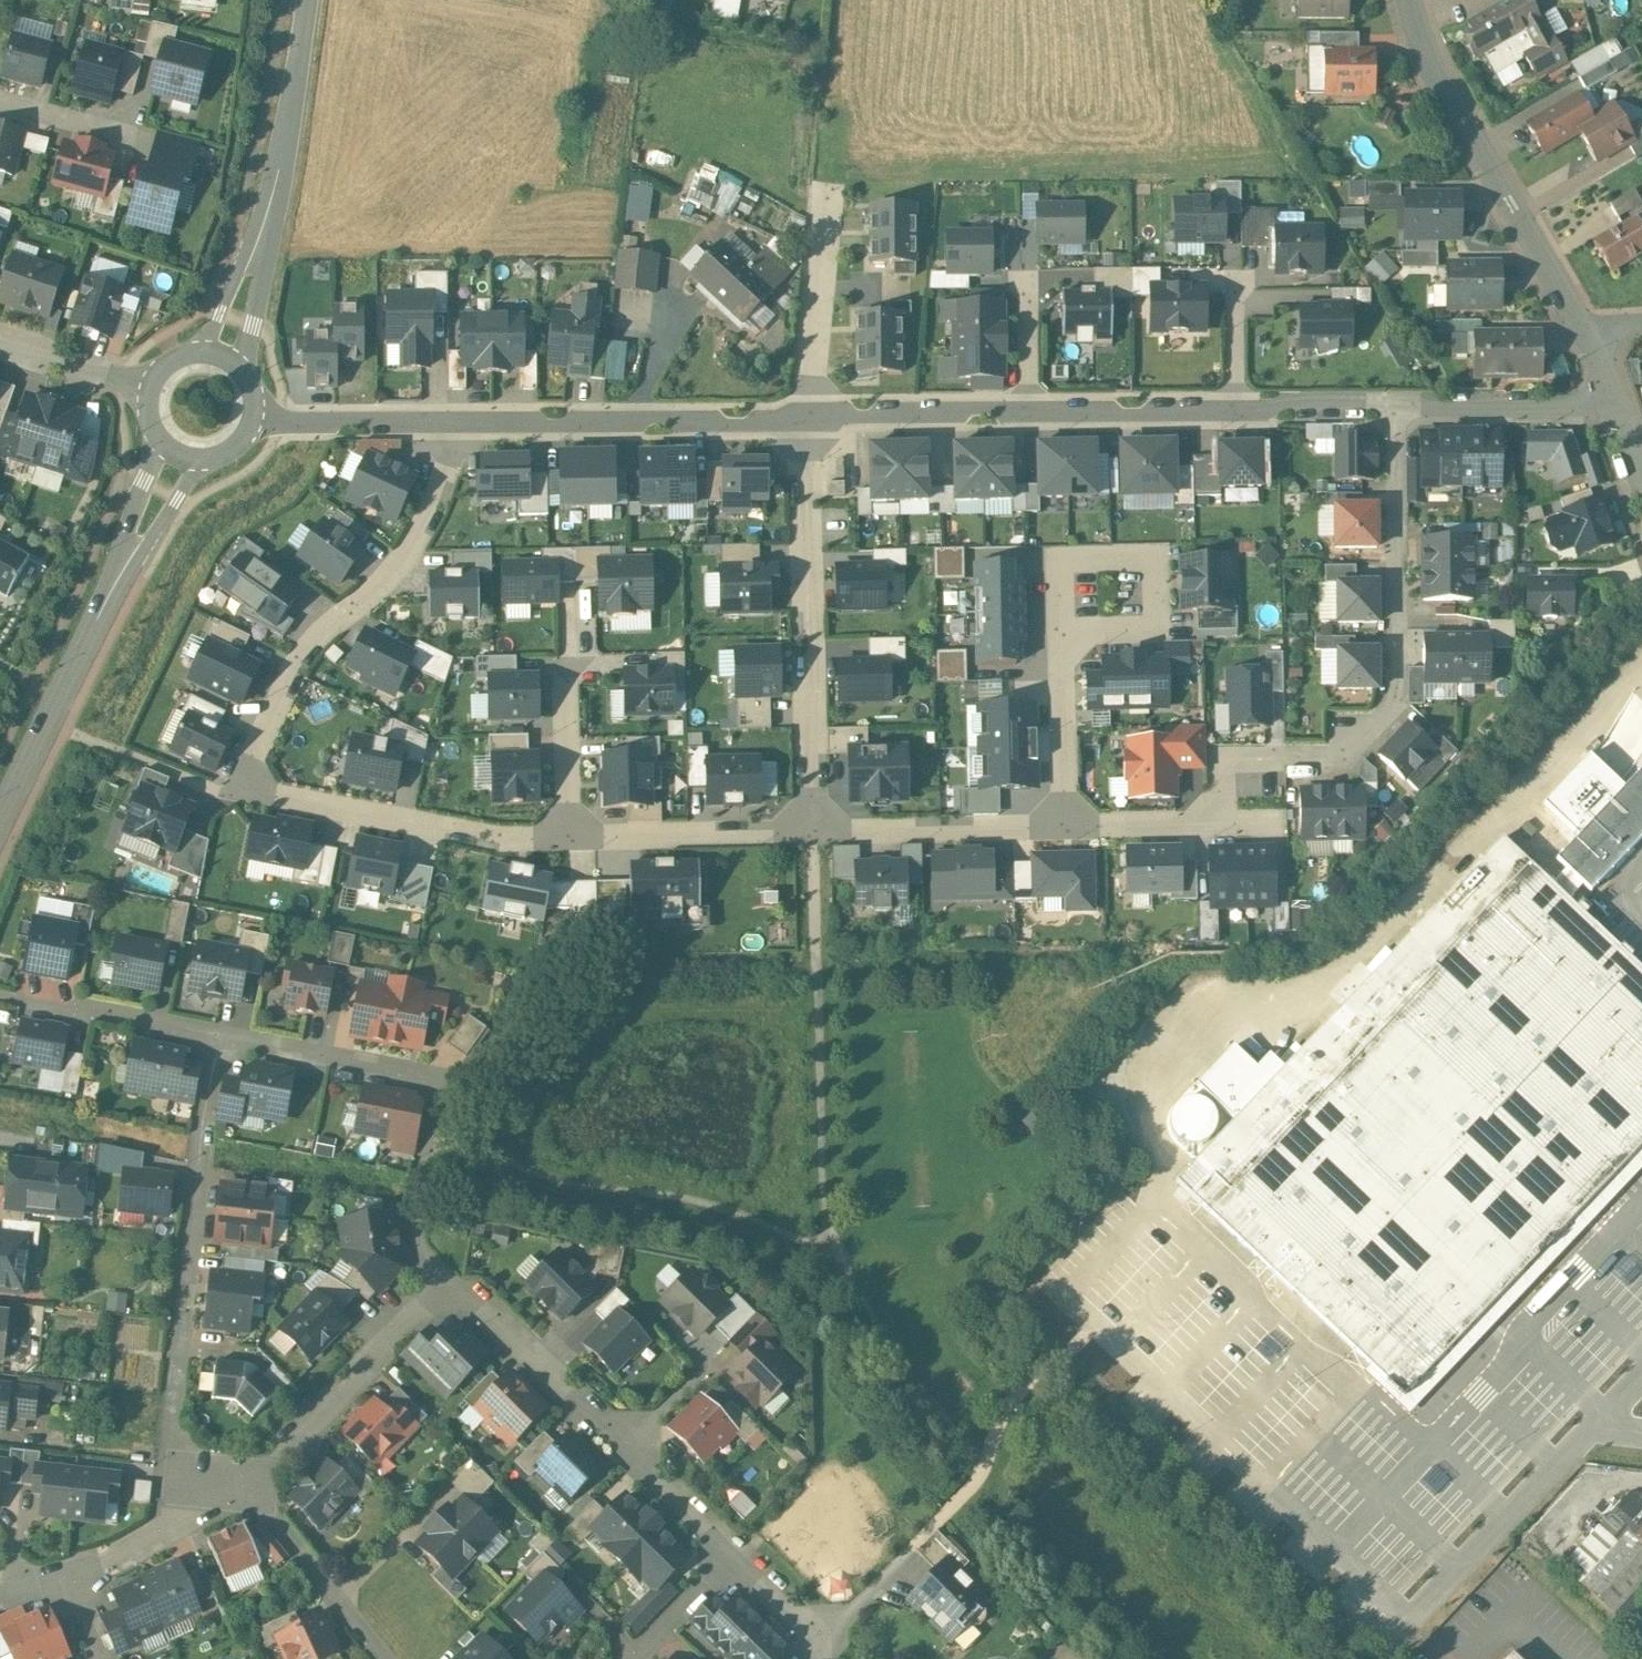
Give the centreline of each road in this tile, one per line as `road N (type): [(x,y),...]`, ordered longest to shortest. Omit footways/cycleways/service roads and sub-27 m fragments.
road 1 (residential): [(450,417),(441,497),(416,544),(330,625),(294,673),(243,791),(503,840),(815,831)]
road 2 (residential): [(815,831),(1216,820),(1285,761),(1341,758),(1398,698),(1397,407)]
road 3 (residential): [(1397,407),(807,414)]
road 4 (residential): [(219,1039),(171,1449),(198,1509)]
road 5 (residential): [(219,1039),(435,1084),(411,1212),(418,1249),(445,1278)]
road 6 (residential): [(815,831),(807,414)]
road 7 (residential): [(1589,334),(1424,52),(1410,0)]
road 8 (residential): [(846,52),(807,414)]
road 9 (residential): [(807,414),(450,417)]
road 10 (residential): [(445,1278),(252,1480)]
road 11 (tertiary): [(0,819),(117,580)]
road 12 (residential): [(846,52),(1099,54)]
road 13 (residential): [(627,1445),(445,1278)]
road 14 (tertiary): [(261,231),(307,0)]
road 15 (residential): [(1615,395),(1579,408),(1397,407)]
road 16 (residential): [(252,1480),(381,1658)]
road 17 (residential): [(14,1000),(219,1039)]
road 18 (residential): [(450,417),(255,411)]
road 19 (residential): [(0,342),(152,389)]
road 20 (tertiary): [(157,434),(117,580)]
road 21 (residential): [(732,1554),(627,1445)]
road 22 (tertiary): [(117,580),(202,459)]
road 23 (residential): [(628,1658),(732,1554)]
road 24 (tertiary): [(246,377),(261,231)]
road 25 (residential): [(198,1509),(71,1579)]
road 26 (residential): [(919,1539),(821,1642)]
road 27 (tertiary): [(261,231),(198,353)]
road 28 (residential): [(486,0),(469,132)]
road 29 (residential): [(0,101),(124,134)]
road 30 (residential): [(821,1642),(732,1554)]

